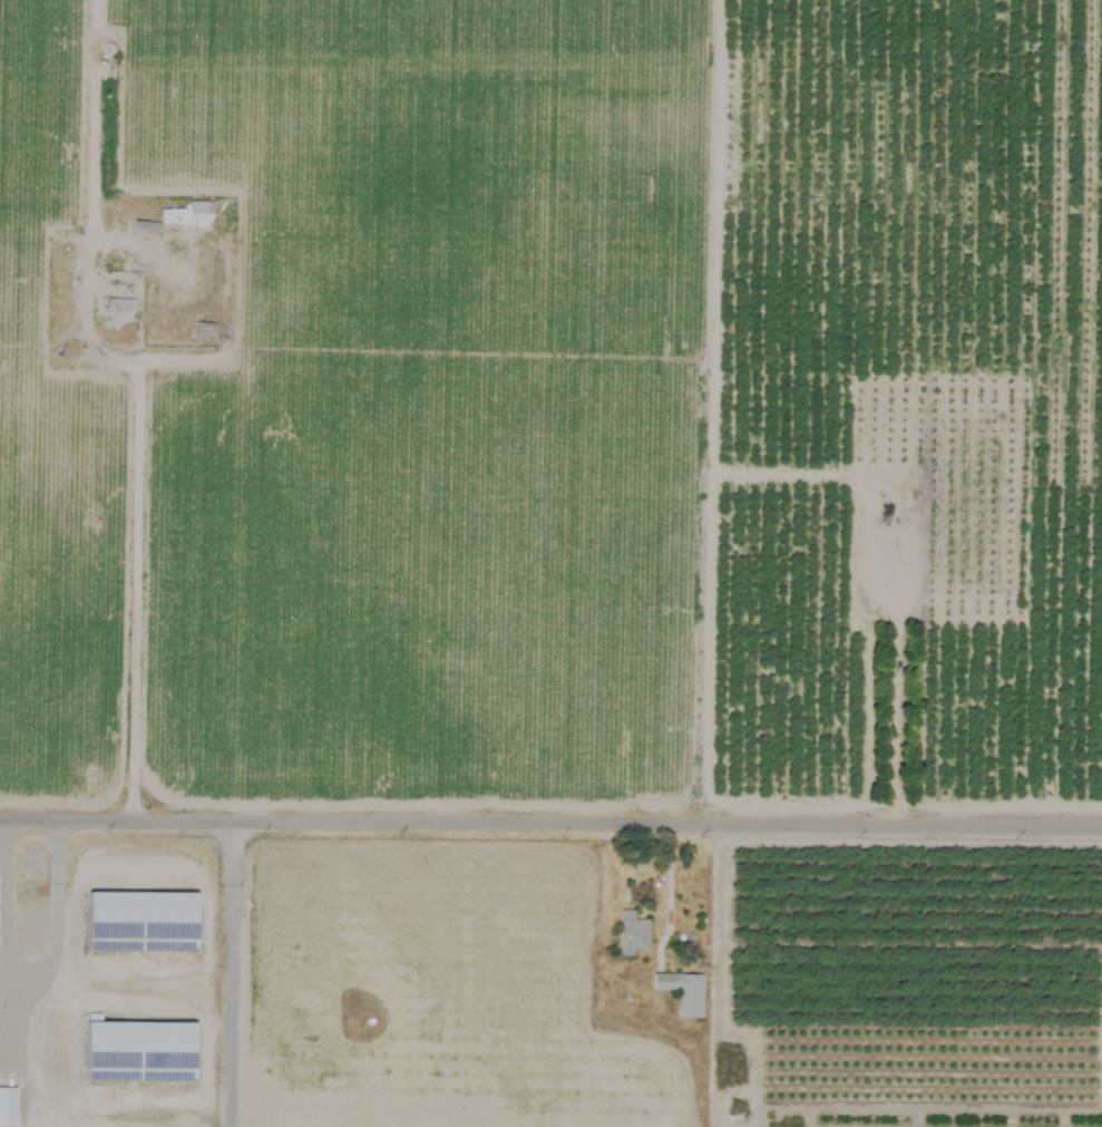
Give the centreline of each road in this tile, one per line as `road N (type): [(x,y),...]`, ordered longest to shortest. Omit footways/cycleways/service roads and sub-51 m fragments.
road 1 (residential): [(0,816),(1101,823)]
road 2 (residential): [(138,817),(146,308)]

